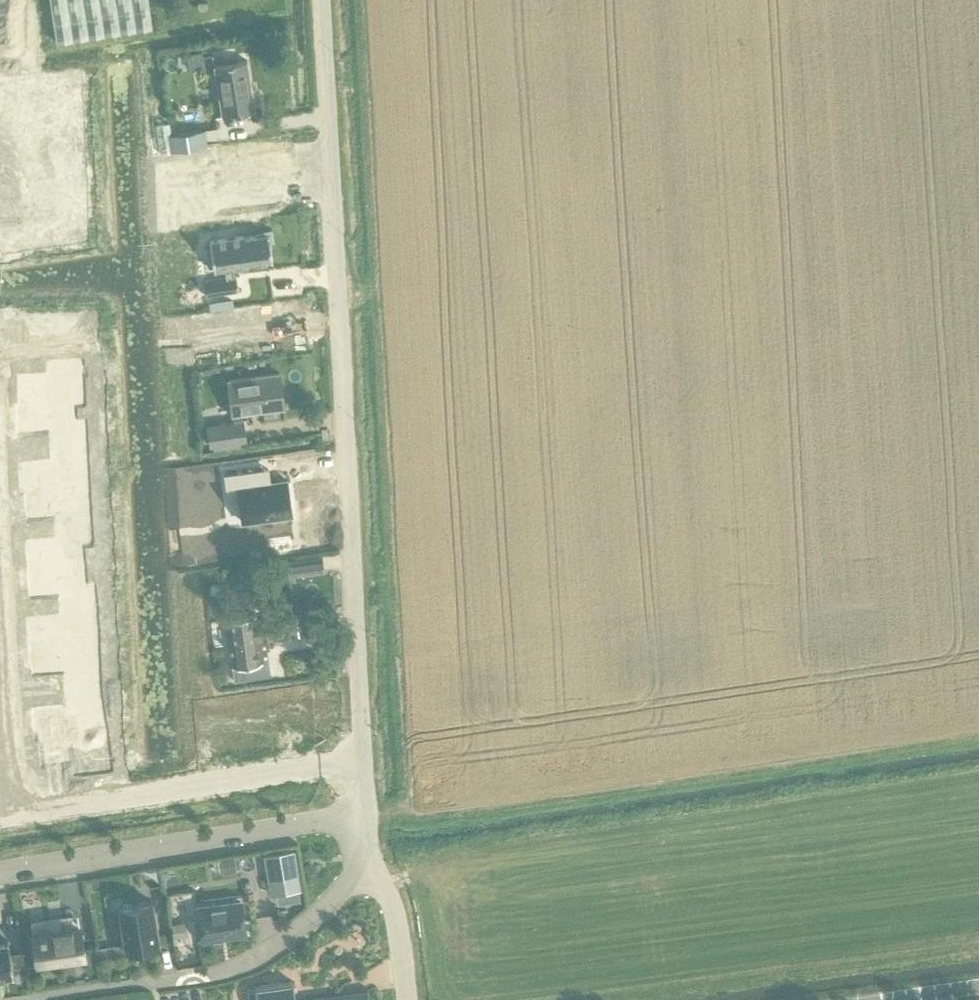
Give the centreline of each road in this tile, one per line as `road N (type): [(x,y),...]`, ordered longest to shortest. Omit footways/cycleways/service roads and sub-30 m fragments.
road 1 (unclassified): [(363,754),(320,0)]
road 2 (residential): [(0,871),(314,822),(367,823)]
road 3 (residential): [(0,802),(363,754)]
road 4 (residential): [(31,999),(224,969)]
road 5 (unclassified): [(224,969),(321,913),(358,867)]
road 6 (unclassified): [(405,999),(389,895),(358,867)]

